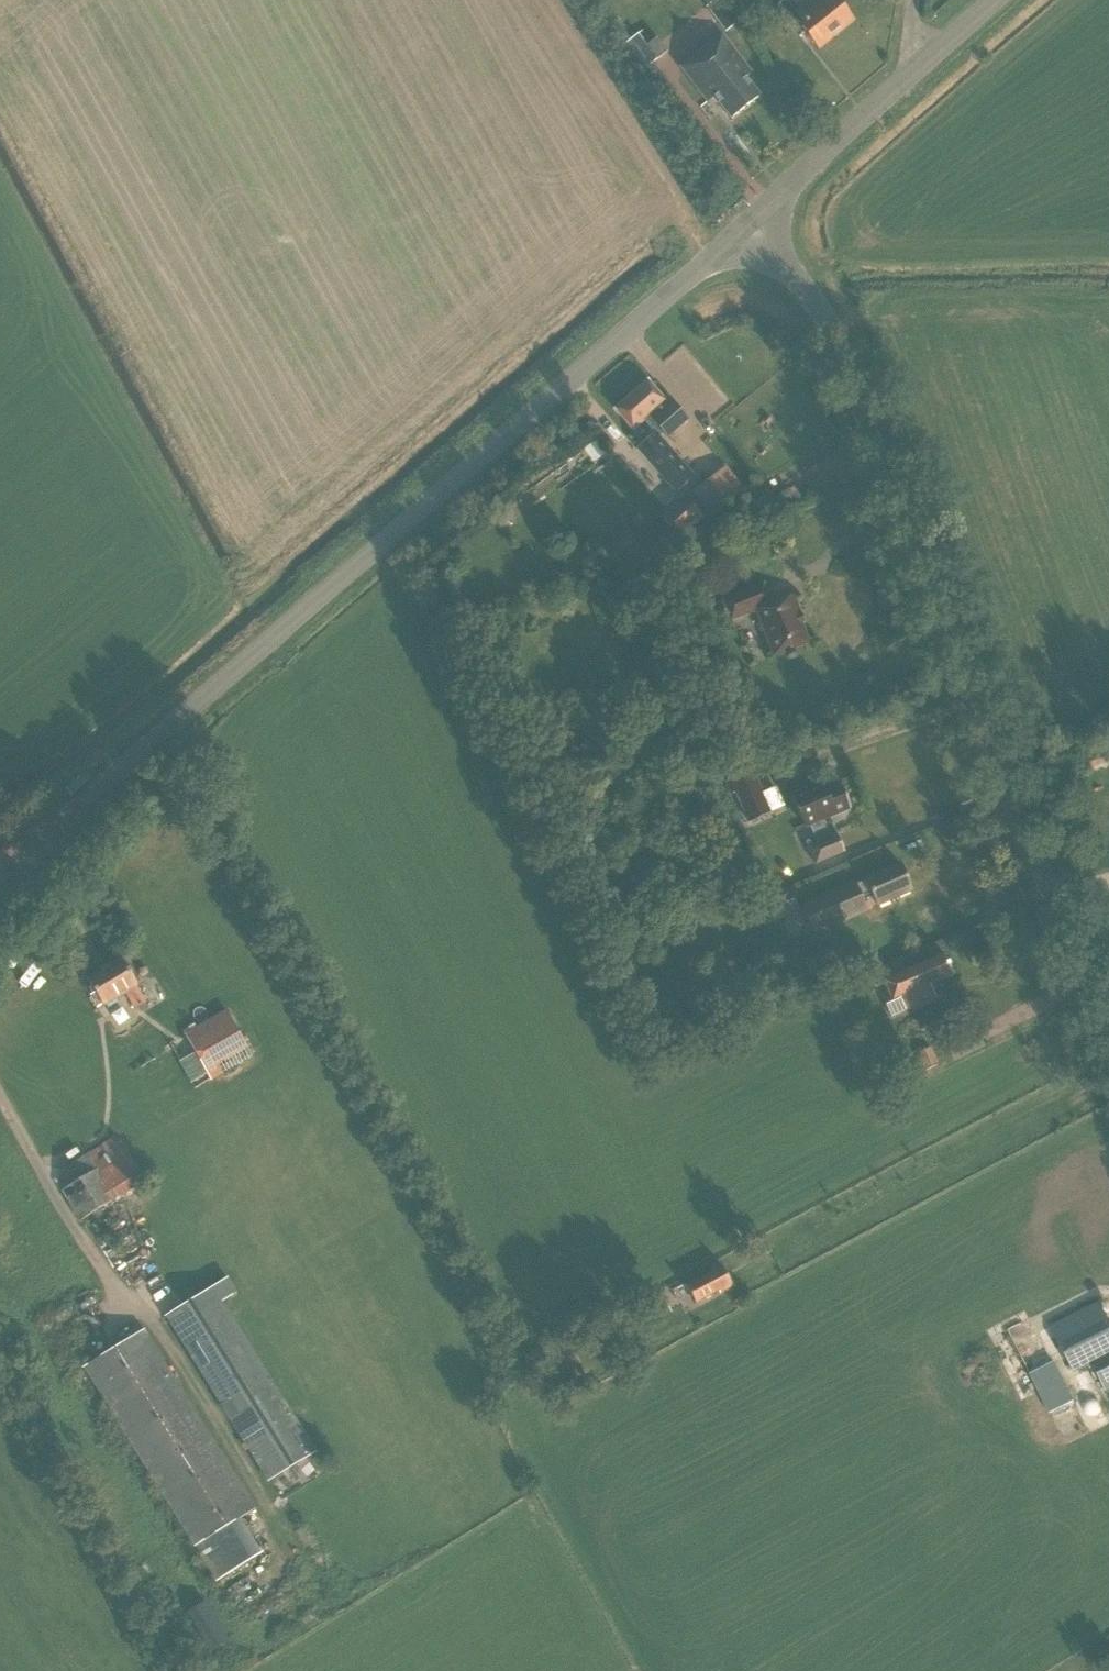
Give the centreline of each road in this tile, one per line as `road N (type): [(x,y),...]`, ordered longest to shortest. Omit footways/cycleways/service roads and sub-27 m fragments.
road 1 (tertiary): [(0,882),(174,721),(747,225)]
road 2 (tertiary): [(1108,1017),(997,758),(834,336),(816,302),(747,225)]
road 3 (track): [(1108,1084),(738,1268)]
road 4 (tertiary): [(747,225),(992,0)]

